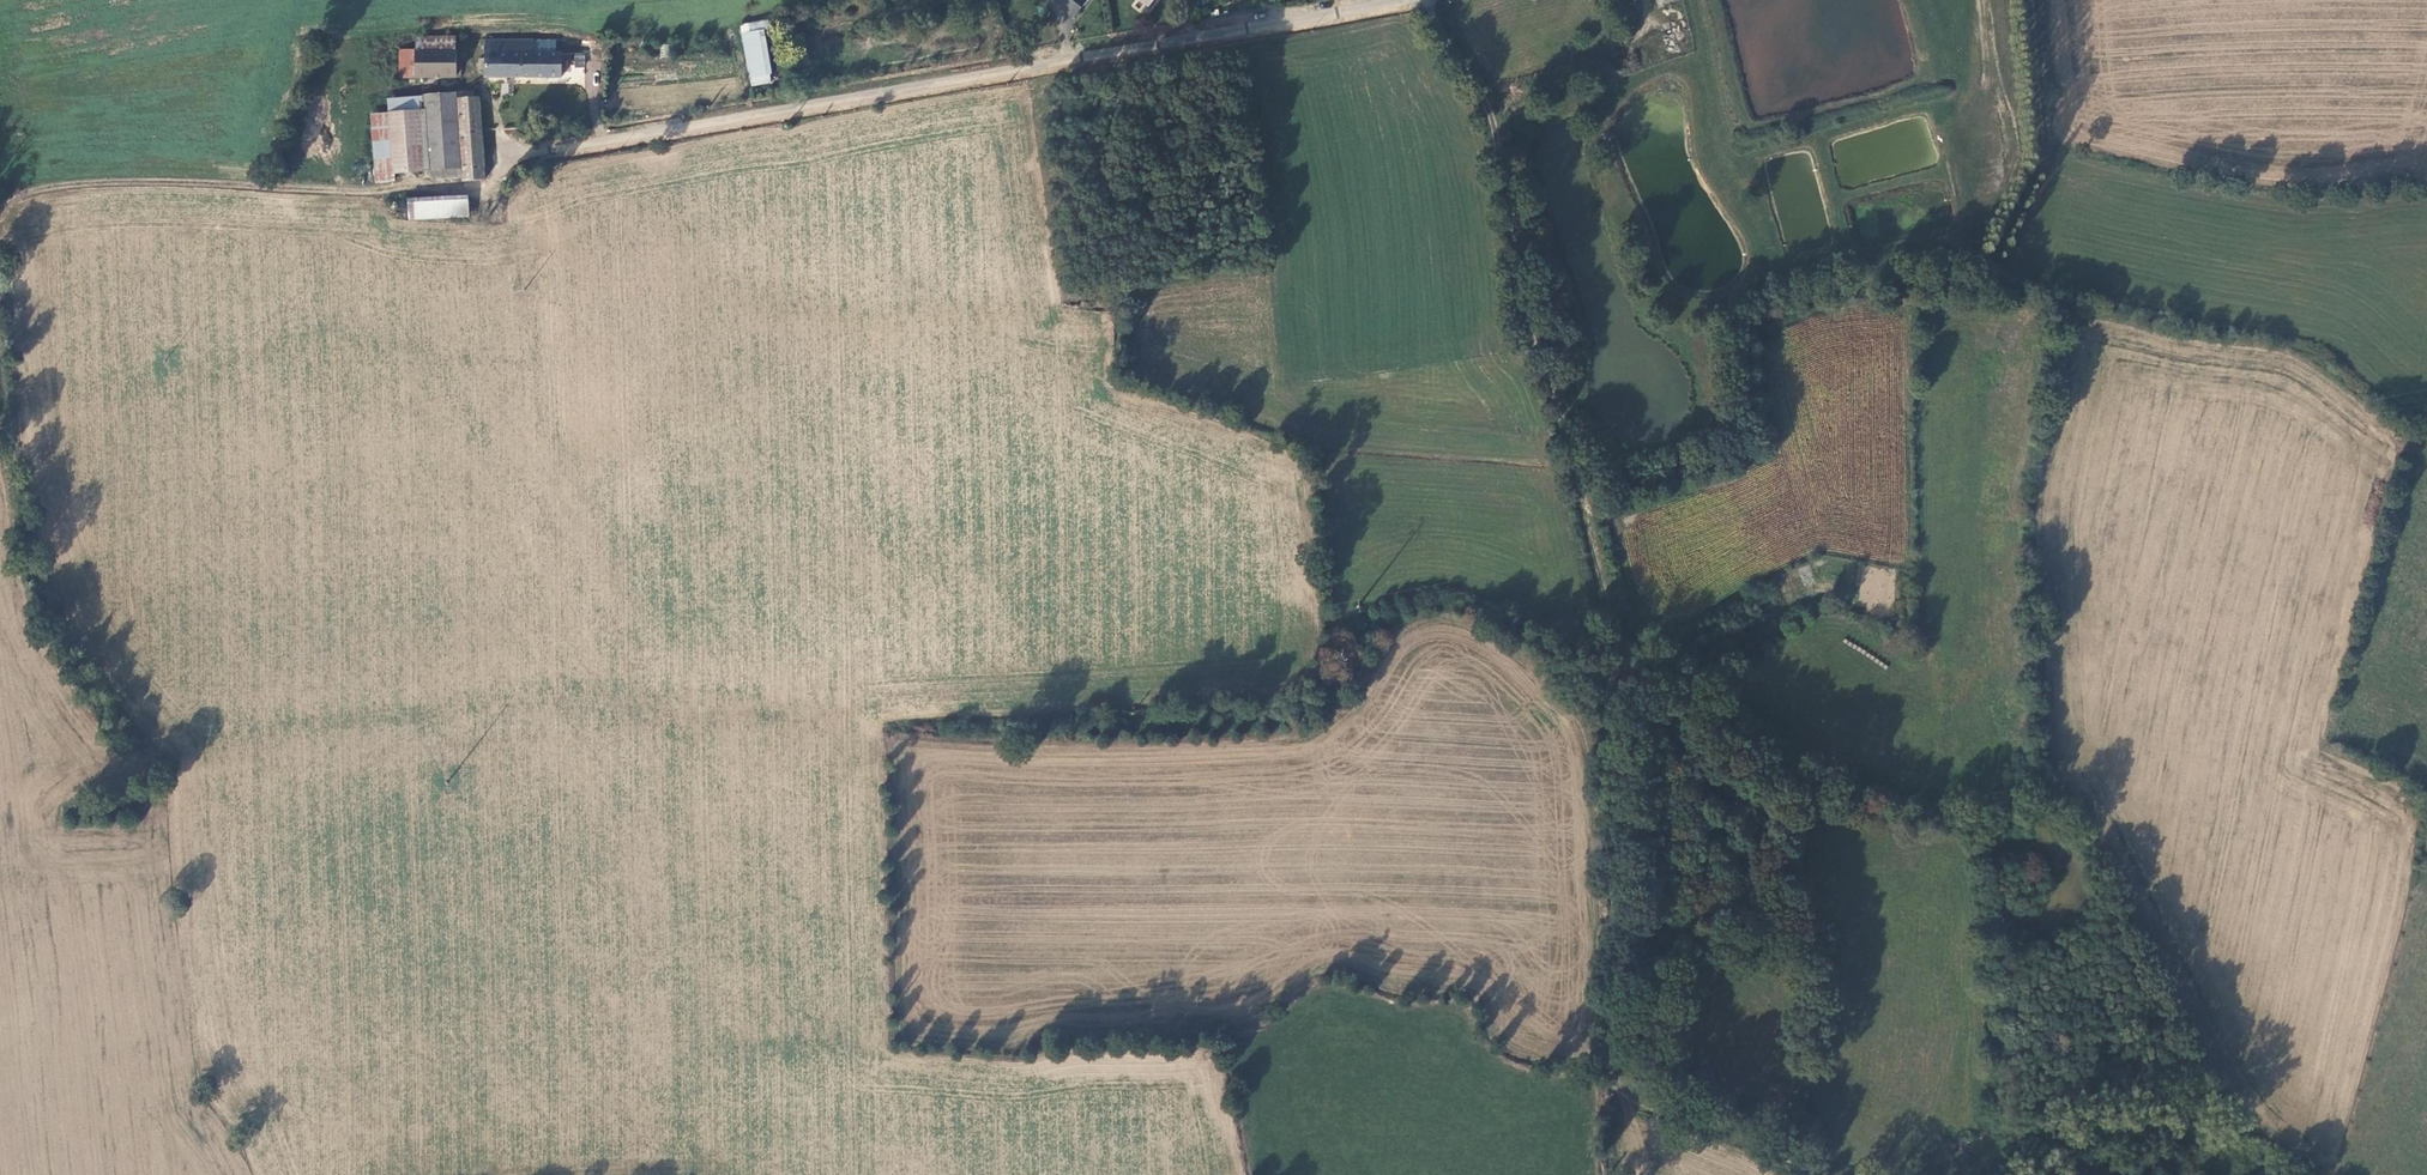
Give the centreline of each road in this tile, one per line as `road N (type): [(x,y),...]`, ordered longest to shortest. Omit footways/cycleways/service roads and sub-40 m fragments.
road 1 (unclassified): [(1397,0),(557,149)]
road 2 (track): [(557,149),(511,158),(487,186),(369,194),(105,182),(44,188),(6,202),(0,213)]
road 3 (track): [(0,387),(12,485),(50,623),(139,758)]

